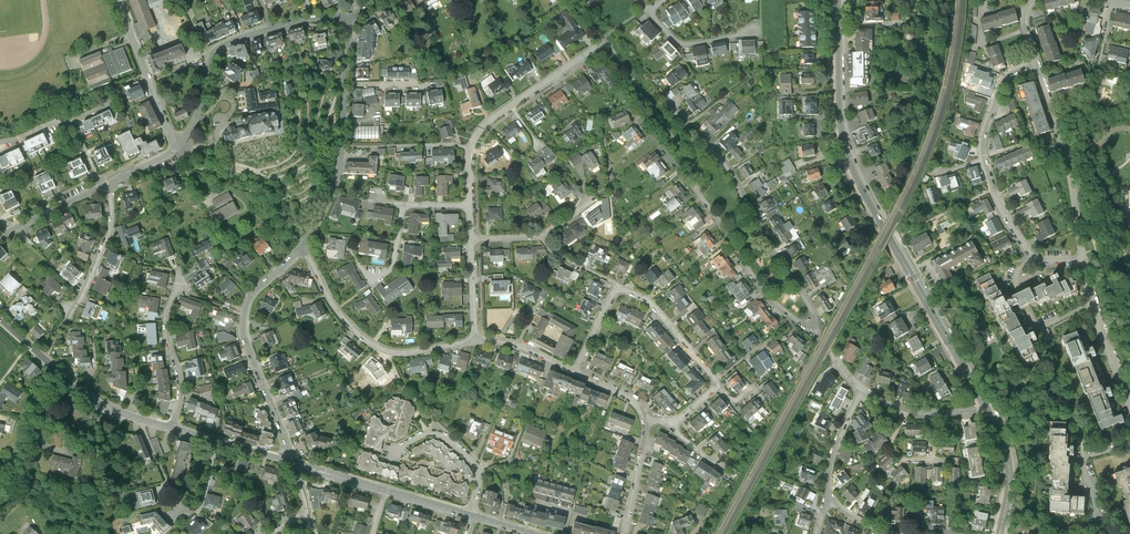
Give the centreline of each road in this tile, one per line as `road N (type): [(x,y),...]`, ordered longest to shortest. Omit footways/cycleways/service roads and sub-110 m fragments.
road 1 (secondary): [(987,408),(848,156),(838,0)]
road 2 (residential): [(1037,64),(1000,85),(984,160),(1031,256),(1082,261)]
road 3 (residential): [(302,248),(252,294),(244,327),(295,464)]
road 4 (residential): [(347,15),(301,19),(220,47),(176,149)]
road 5 (residential): [(474,343),(398,353),(374,344),(336,309),(302,248)]
road 6 (residential): [(597,46),(485,122),(471,149),(470,205)]
road 7 (residential): [(809,329),(812,307),(757,235),(738,182),(709,147)]
road 8 (tertiary): [(0,318),(92,399),(172,428)]
road 9 (residential): [(1082,261),(1070,166),(1037,64)]
road 10 (residential): [(695,190),(770,300),(809,329)]
road 11 (residential): [(347,84),(338,176),(302,248)]
road 12 (residential): [(176,149),(119,4)]
road 13 (residential): [(471,516),(480,472),(449,438),(420,435),(391,453)]
road 14 (residential): [(172,428),(180,392),(166,322),(181,284)]
road 15 (residential): [(1129,402),(1082,261)]
road 16 (residential): [(616,288),(645,298),(719,386)]
road 17 (residential): [(107,186),(111,224),(71,310)]
road 18 (secondary): [(1000,533),(1009,458),(987,408)]
road 19 (tertiary): [(172,428),(295,464)]
road 20 (residential): [(987,408),(919,412),(865,390)]
road 21 (residential): [(647,11),(683,44),(755,28)]

